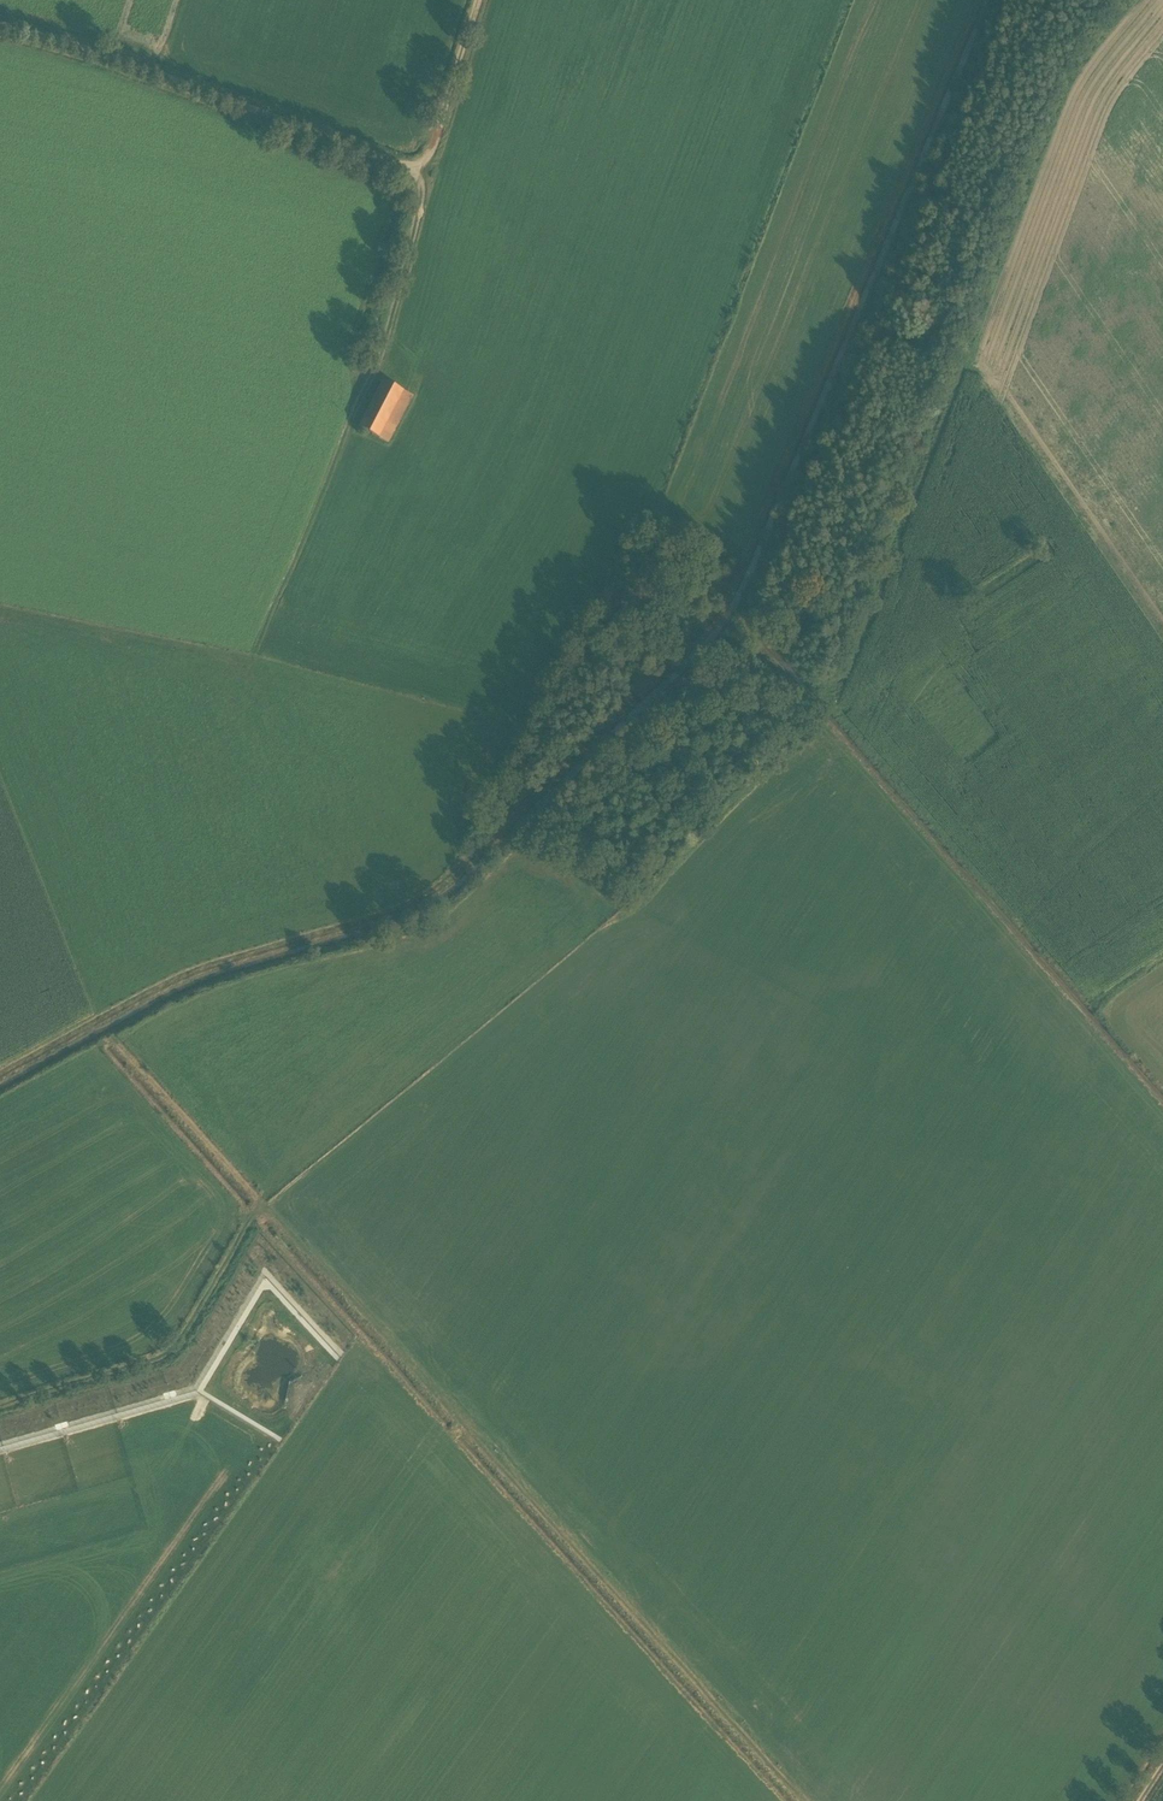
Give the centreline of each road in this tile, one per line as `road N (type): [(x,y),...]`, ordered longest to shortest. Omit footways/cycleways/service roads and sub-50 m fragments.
road 1 (track): [(0,1411),(169,1359),(263,1208),(803,1800)]
road 2 (unclassified): [(422,176),(0,25)]
road 3 (track): [(422,176),(372,374)]
road 4 (track): [(422,176),(476,0)]

